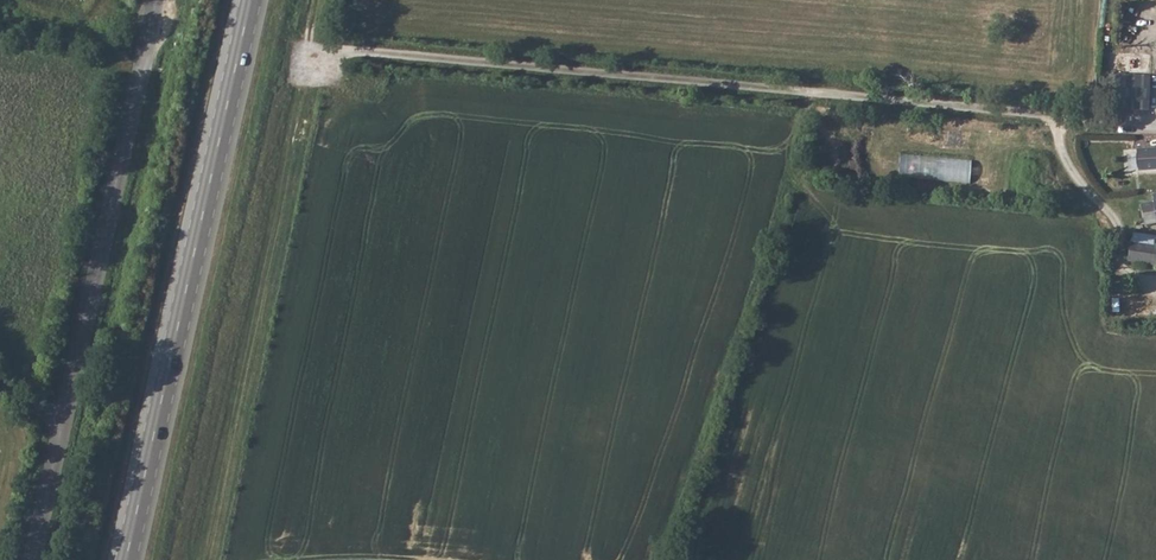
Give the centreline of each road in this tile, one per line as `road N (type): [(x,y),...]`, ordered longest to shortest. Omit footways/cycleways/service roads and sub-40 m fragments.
road 1 (unclassified): [(318,47),(1155,125)]
road 2 (primary): [(126,559),(251,0)]
road 3 (unclassified): [(33,559),(157,0)]

